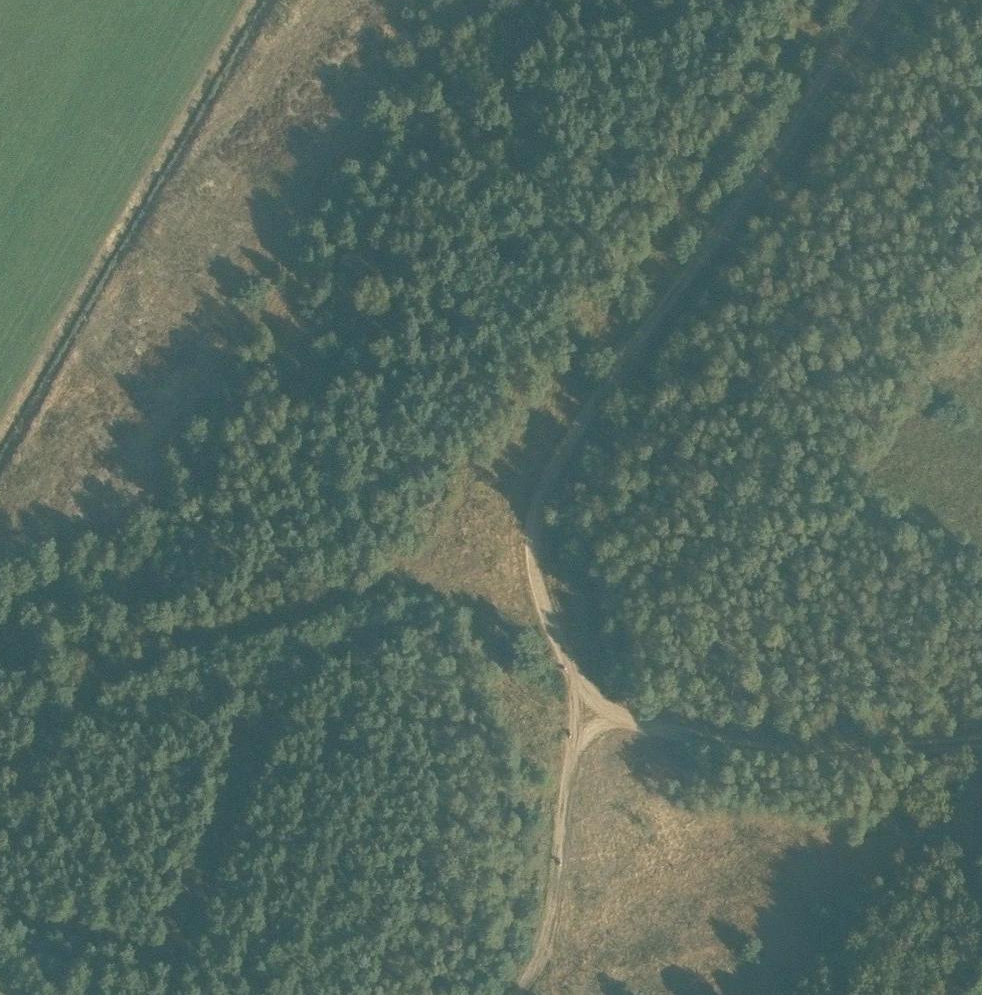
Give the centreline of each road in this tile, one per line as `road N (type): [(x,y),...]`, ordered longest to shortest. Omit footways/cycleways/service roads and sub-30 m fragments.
road 1 (track): [(509,994),(562,886),(579,697),(537,571),(548,486),(615,374),(873,0)]
road 2 (track): [(579,697),(706,743),(867,749),(981,742)]

